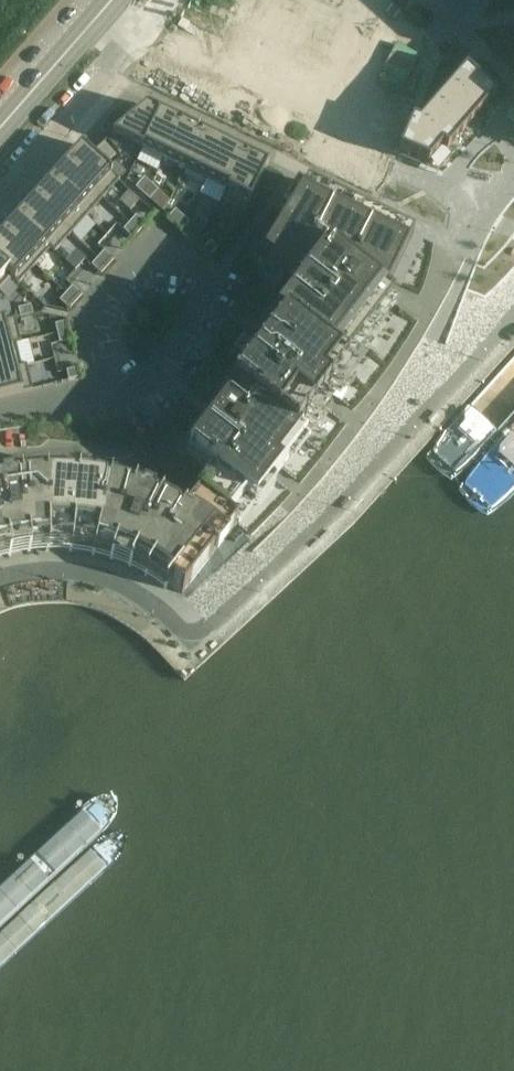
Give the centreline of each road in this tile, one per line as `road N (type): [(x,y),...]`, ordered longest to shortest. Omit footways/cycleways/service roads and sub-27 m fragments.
road 1 (residential): [(484,125),(445,174),(416,173),(140,40)]
road 2 (secondary): [(0,128),(111,0)]
road 3 (residential): [(108,76),(0,195)]

